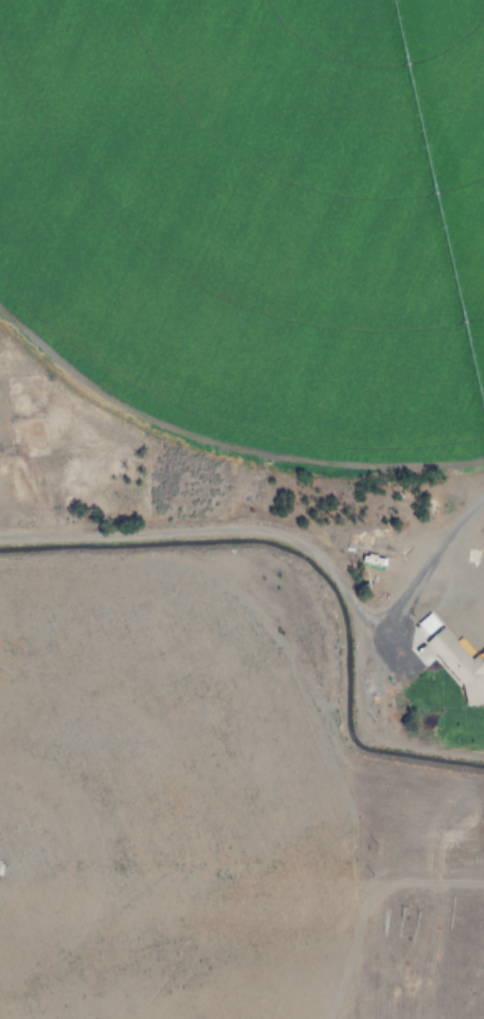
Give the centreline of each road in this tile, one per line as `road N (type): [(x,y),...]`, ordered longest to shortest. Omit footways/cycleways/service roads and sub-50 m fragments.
road 1 (residential): [(374,635),(304,546),(245,533),(0,542)]

